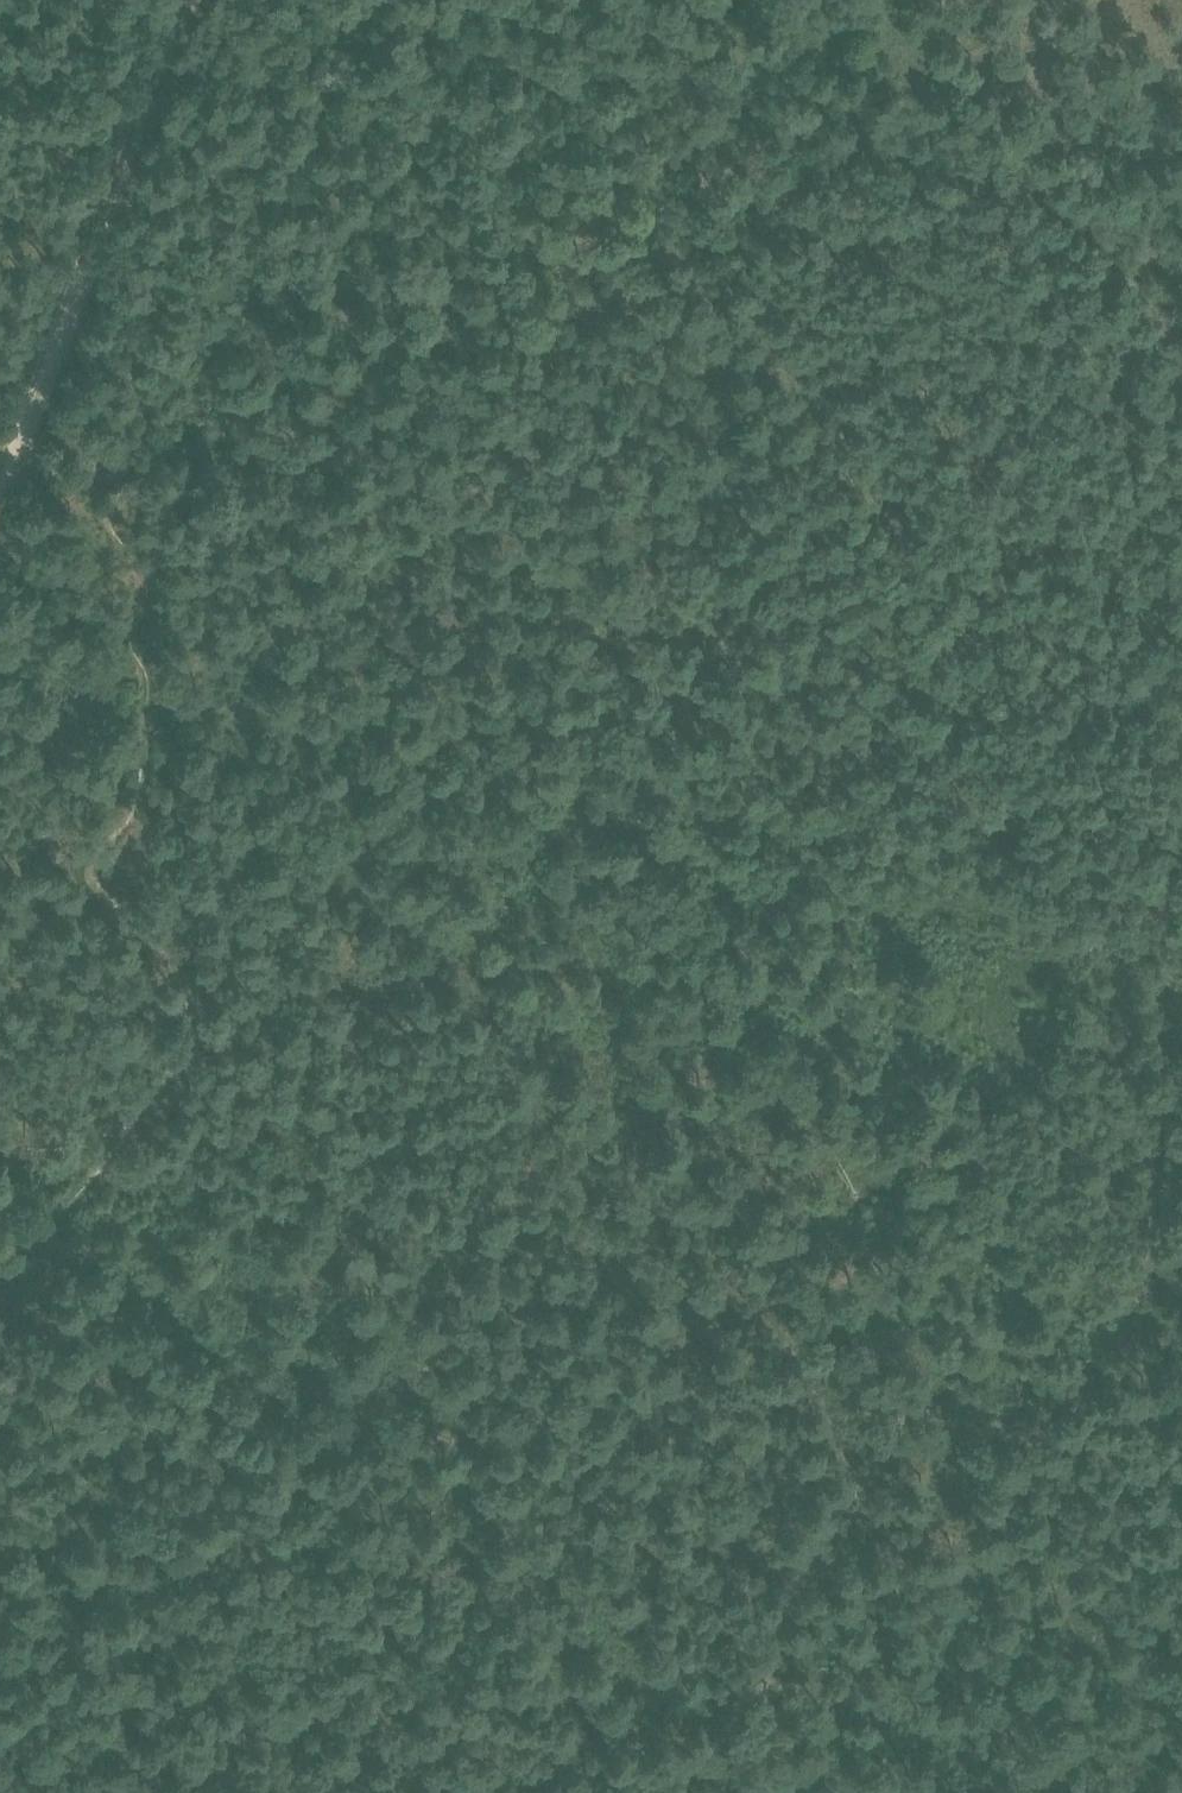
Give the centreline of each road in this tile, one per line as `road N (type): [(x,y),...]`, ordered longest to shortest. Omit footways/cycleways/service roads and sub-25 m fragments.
road 1 (track): [(15,447),(179,0)]

